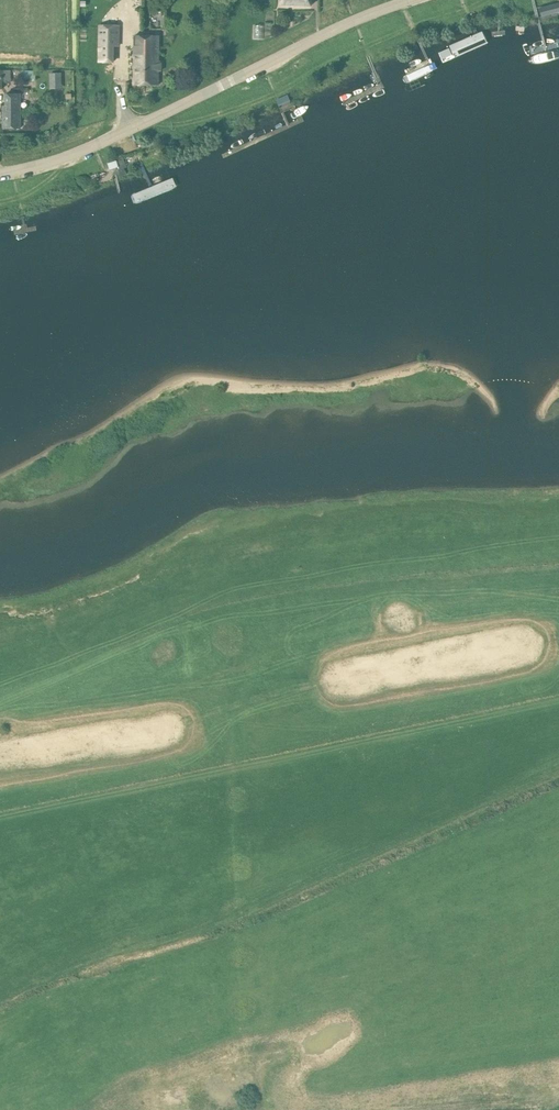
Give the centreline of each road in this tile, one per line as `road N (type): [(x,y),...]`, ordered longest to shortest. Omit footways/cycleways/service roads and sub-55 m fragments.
road 1 (tertiary): [(0,174),(85,151),(410,0)]

